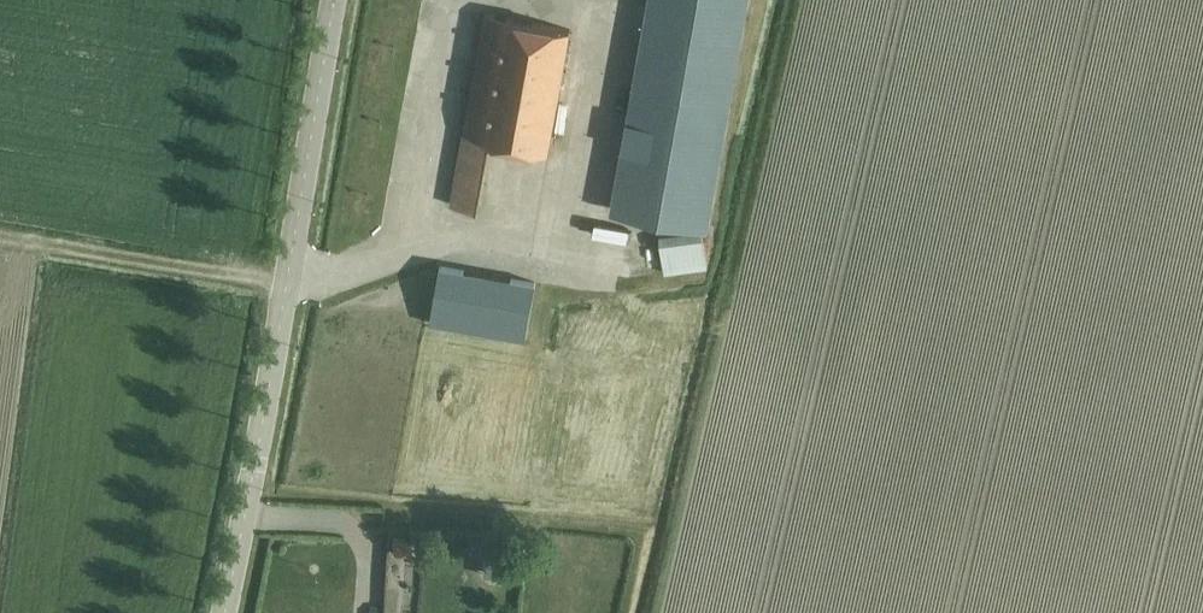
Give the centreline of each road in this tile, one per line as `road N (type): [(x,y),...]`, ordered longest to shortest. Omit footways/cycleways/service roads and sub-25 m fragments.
road 1 (tertiary): [(221,612),(331,0)]

